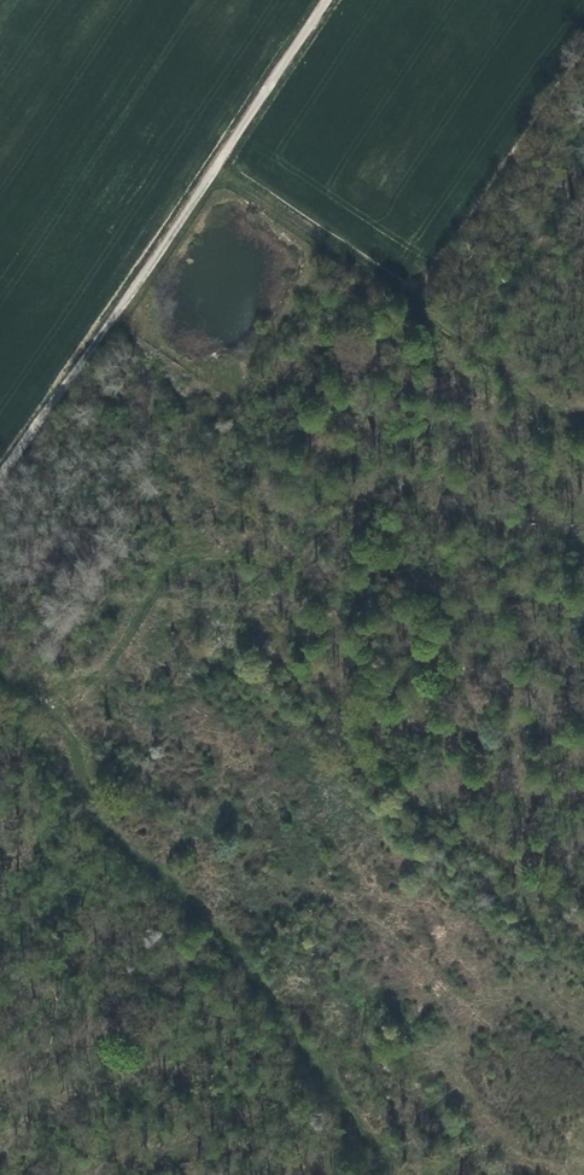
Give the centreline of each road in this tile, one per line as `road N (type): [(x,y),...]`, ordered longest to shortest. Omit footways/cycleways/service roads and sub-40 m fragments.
road 1 (track): [(478,1174),(401,1153),(361,1132),(309,1064),(295,1023),(248,953),(109,836),(82,791),(53,695),(0,662)]
road 2 (track): [(0,473),(321,0)]

